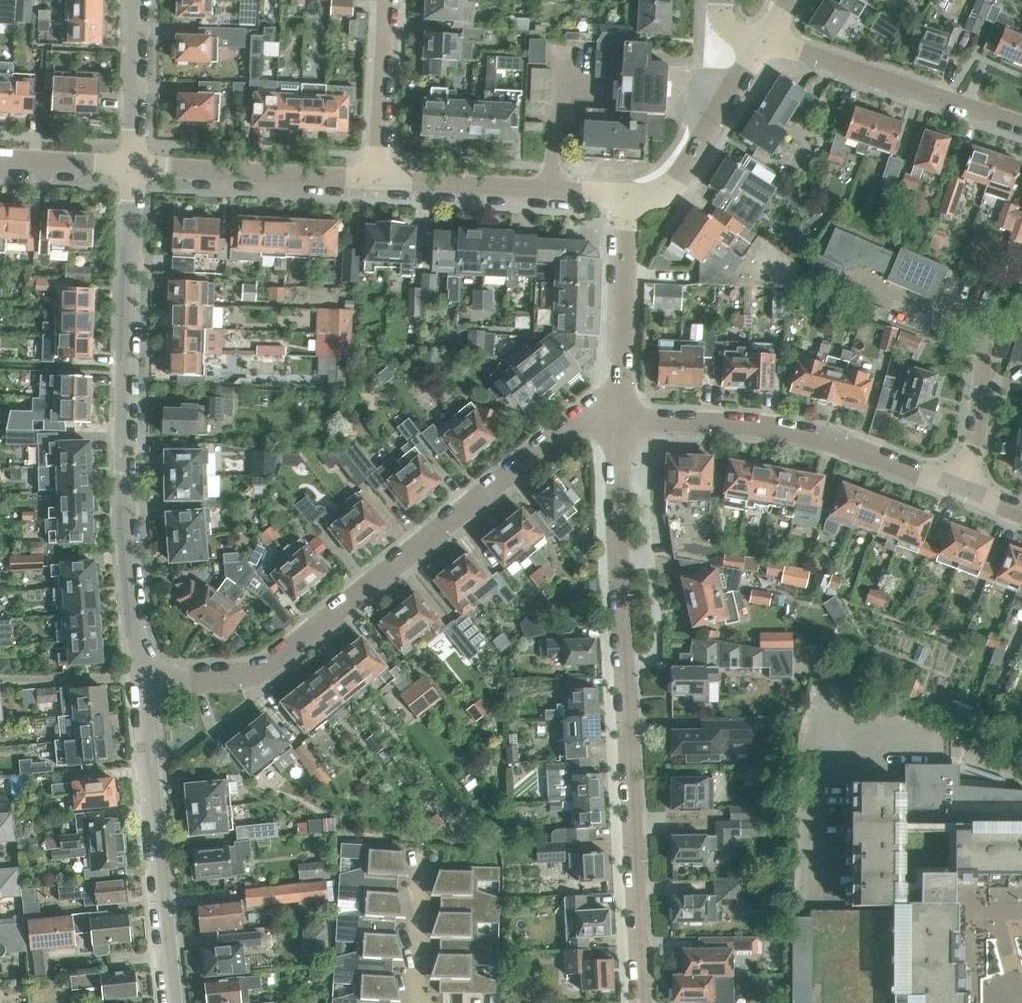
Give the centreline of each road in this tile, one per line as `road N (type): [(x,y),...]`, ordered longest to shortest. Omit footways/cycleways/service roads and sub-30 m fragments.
road 1 (residential): [(641,1002),(616,531),(619,419)]
road 2 (residential): [(619,419),(578,422),(259,672),(142,685)]
road 3 (residential): [(142,685),(125,362),(132,166)]
road 4 (residential): [(1021,510),(836,442),(619,419)]
road 5 (residential): [(173,1002),(142,685)]
road 6 (residential): [(1021,125),(759,38)]
road 7 (residential): [(625,196),(377,180)]
road 8 (residential): [(377,180),(132,166)]
road 9 (residential): [(619,419),(625,196)]
road 10 (residential): [(625,196),(657,188),(680,171),(752,52)]
road 11 (residential): [(377,180),(386,0)]
road 12 (residential): [(132,166),(140,0)]
road 13 (residential): [(132,166),(0,158)]

